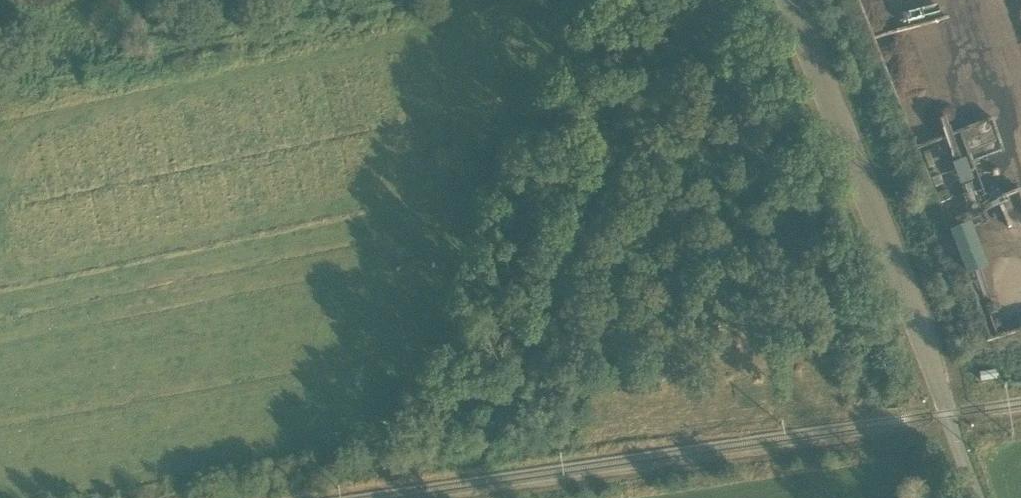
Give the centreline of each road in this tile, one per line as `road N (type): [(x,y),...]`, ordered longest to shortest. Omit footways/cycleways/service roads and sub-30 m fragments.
road 1 (unclassified): [(976,497),(790,0)]
road 2 (track): [(515,497),(950,429)]

